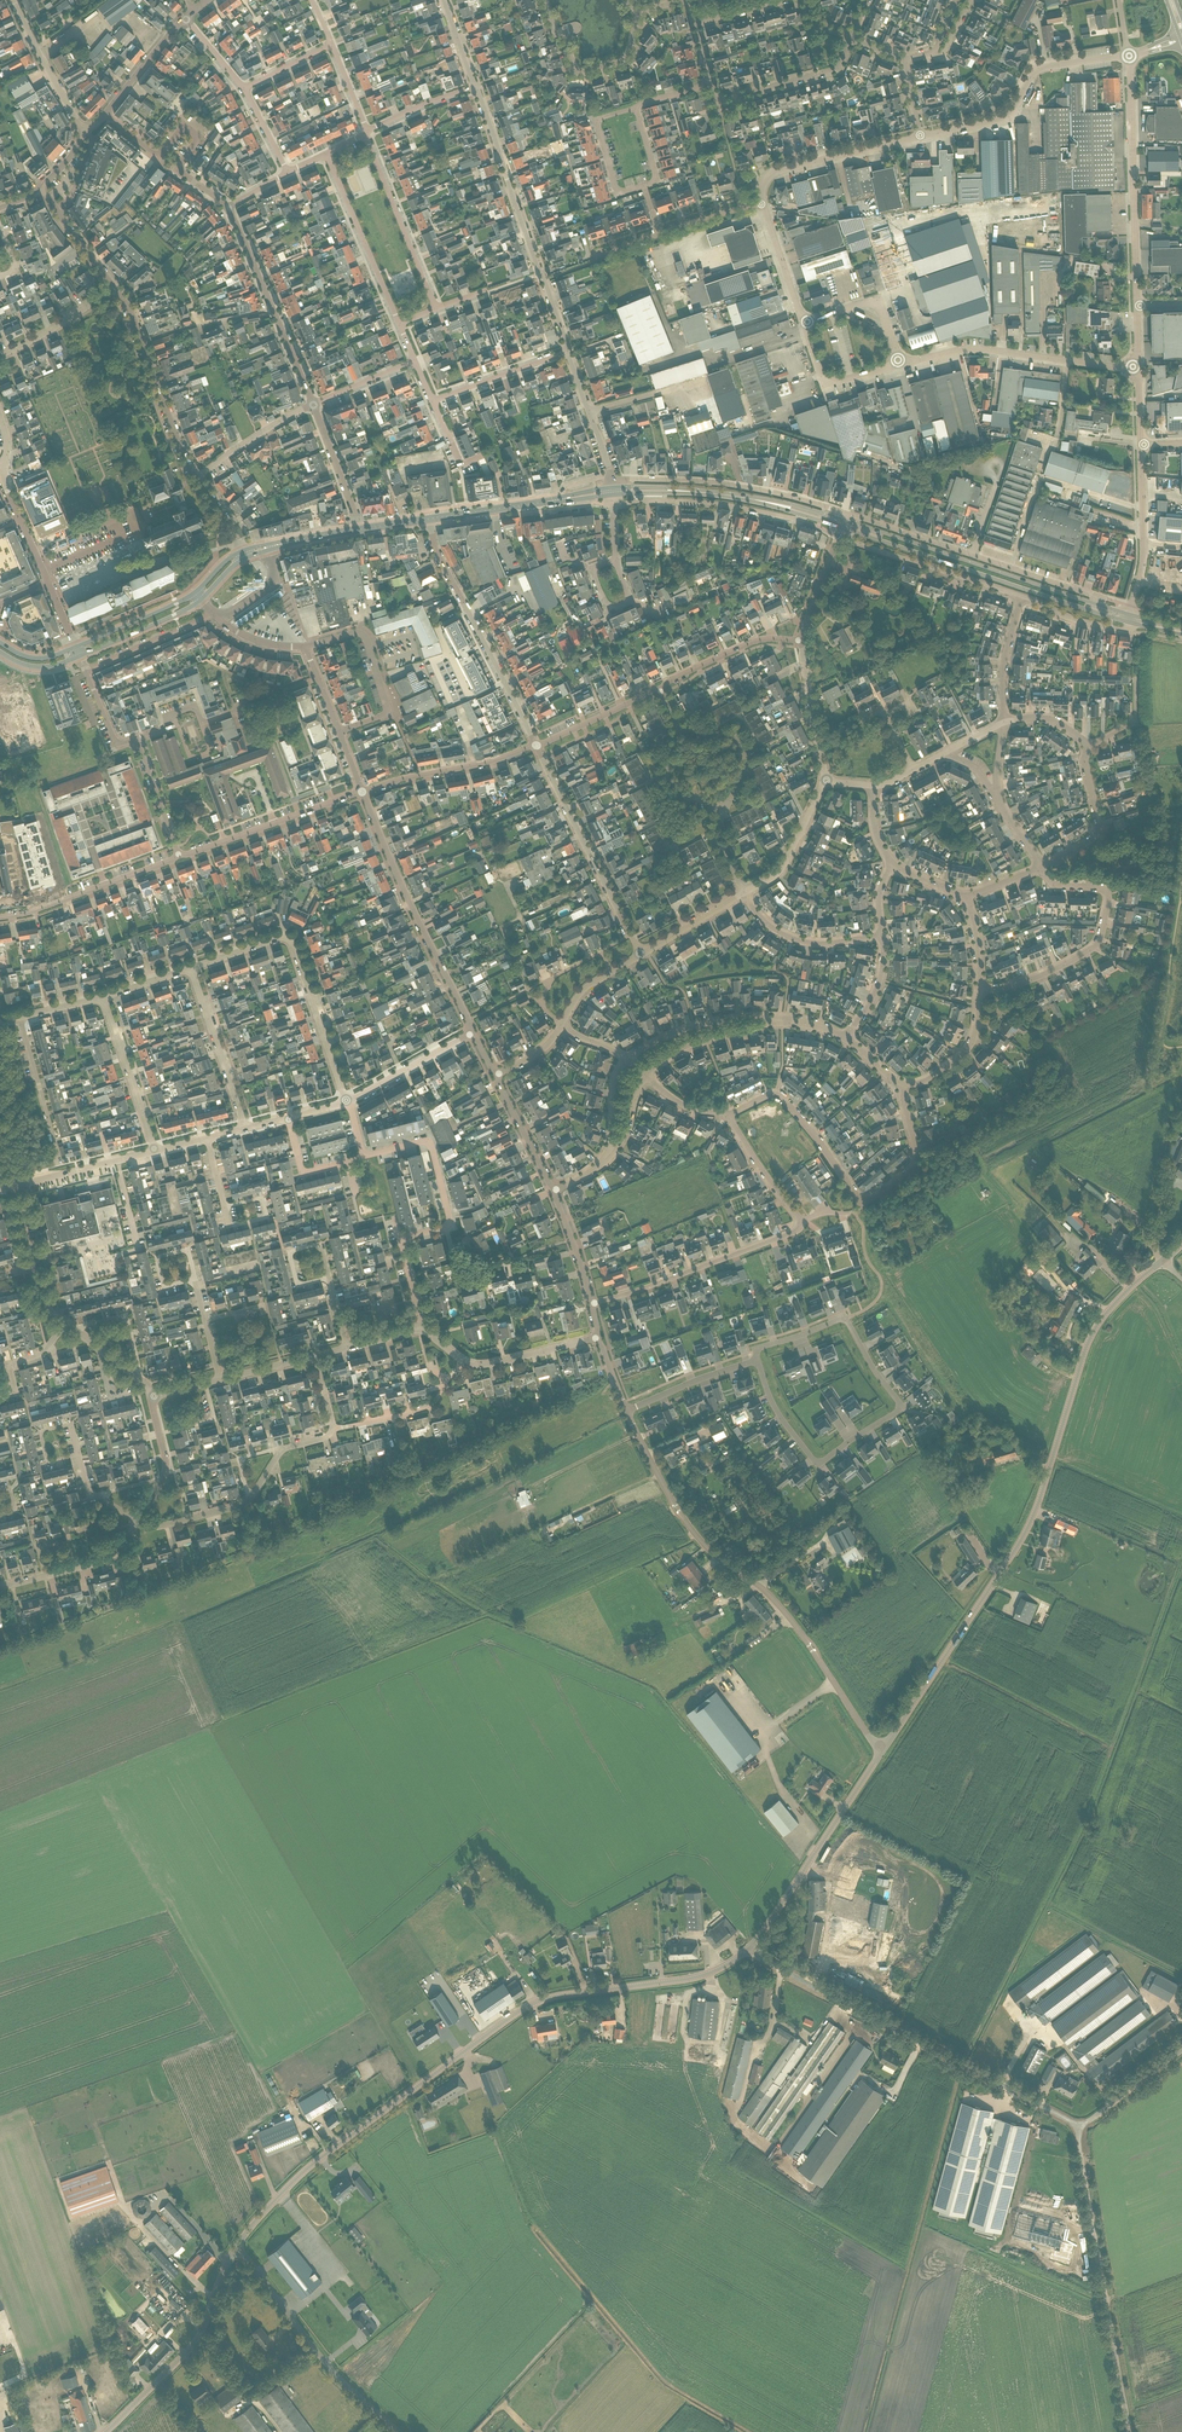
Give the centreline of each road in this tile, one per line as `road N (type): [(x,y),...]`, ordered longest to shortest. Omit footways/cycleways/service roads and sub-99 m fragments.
road 1 (tertiary): [(238,2246),(314,2163),(521,2010),(554,1997),(696,1978),(748,1949)]
road 2 (tertiary): [(884,1749),(1023,1535),(1096,1328),(1162,1262)]
road 3 (unclassified): [(884,1749),(786,1614),(689,1527),(628,1411)]
road 4 (residential): [(758,1361),(761,1347),(845,1320),(899,1410),(819,1462),(786,1424),(762,1370)]
road 5 (unclassified): [(1079,2128),(748,1949)]
road 6 (residential): [(727,1114),(767,1096),(783,1098),(858,1200),(868,1203),(918,1157),(904,1084)]
road 7 (unclassified): [(1130,2431),(1079,2128)]
road 8 (secondary): [(840,527),(1129,622)]
road 9 (residential): [(568,351),(475,87)]
road 10 (residential): [(1102,605),(1096,596),(845,513)]
road 11 (residential): [(191,969),(288,940),(347,1102)]
road 12 (secondary): [(1102,605),(843,519)]
road 13 (unclassified): [(472,1033),(364,791)]
road 14 (residential): [(537,745),(436,545),(430,518)]
road 15 (unclassified): [(1137,306),(1129,56)]
road 16 (unclassified): [(399,2431),(333,2373),(238,2246)]
road 17 (unclassified): [(899,364),(975,349),(1139,370)]
road 18 (tertiary): [(748,1949),(884,1749)]
road 19 (residential): [(845,513),(723,484),(612,479)]
road 20 (unclassified): [(1129,56),(1044,68),(1006,117),(921,137)]
road 21 (residential): [(641,955),(537,745)]
road 22 (tertiary): [(105,2431),(201,2334),(238,2246)]
road 23 (residential): [(1001,989),(1099,941),(1106,893),(1060,886),(1041,867)]
road 24 (residential): [(594,1303),(797,1231),(800,1221)]
road 25 (residential): [(228,207),(180,170),(193,131),(180,130),(157,154),(103,116)]
road 26 (unclassified): [(195,479),(115,289)]
road 27 (residential): [(613,504),(684,501),(803,514)]
road 28 (unclassified): [(0,918),(180,855)]
road 29 (residential): [(339,731),(387,712),(369,646),(355,633),(306,647)]
road 30 (unclassified): [(921,137),(768,174),(763,204)]
road 31 (residential): [(436,308),(368,133)]
road 32 (residential): [(399,323),(326,154)]
road 33 (residential): [(546,0),(576,74),(626,60),(638,13)]
road 34 (residential): [(137,739),(174,725),(170,715),(196,706),(201,723),(243,708),(257,745)]
road 35 (unclassified): [(364,791),(537,745)]
road 36 (residential): [(763,204),(596,256)]
road 37 (unclassified): [(1131,614),(1143,562),(1141,444)]
road 38 (residential): [(851,40),(837,70),(720,100),(710,86)]
road 39 (residential): [(246,1128),(191,969)]
road 40 (residential): [(782,1020),(729,1018),(662,1038),(627,1059)]
road 41 (residential): [(155,1151),(103,997)]
road 42 (residential): [(636,108),(597,120),(618,194),(658,182)]
road 43 (residential): [(882,936),(807,943),(775,930),(746,894)]
road 44 (residential): [(333,1427),(432,1406),(463,1361)]
road 45 (residential): [(1041,867),(1100,831),(1090,745)]
road 46 (residential): [(20,1018),(61,1165)]
road 47 (unclassified): [(661,690),(754,641),(801,640)]
road 48 (residential): [(446,1227),(427,1143),(363,1157)]
road 49 (residential): [(568,1226),(616,1206),(634,1214),(707,1183)]
road 50 (unclassified): [(85,132),(12,0)]
road 51 (residential): [(646,1076),(697,1044),(782,1020)]
road 52 (residential): [(432,400),(568,351)]
road 53 (unclassified): [(347,1102),(472,1033)]
road 54 (unclassified): [(746,894),(787,864),(824,780)]
road 55 (unclassified): [(824,780),(801,640)]
road 56 (unclassified): [(899,364),(879,306),(865,303),(804,323)]
road 57 (residential): [(628,1411),(758,1361)]
road 58 (residential): [(195,479),(313,405)]
road 59 (residential): [(85,669),(212,612)]
road 60 (unclassified): [(598,1337),(490,1364),(463,1361)]
road 61 (unclassified): [(804,323),(826,380),(899,364)]
road 62 (unclassified): [(537,745),(661,690)]
road 63 (residential): [(362,529),(313,405)]
road 64 (residential): [(0,356),(115,289)]
road 65 (unclassified): [(1079,2128),(1181,2043)]
road 66 (residential): [(611,475),(568,351)]
road 67 (residential): [(1002,724),(1005,654),(1023,597)]
road 68 (residential): [(800,1221),(727,1114)]
road 69 (unclassified): [(555,1190),(498,1074)]
road 70 (residential): [(726,808),(745,758),(736,739),(682,732)]
road 71 (residential): [(902,557),(1023,597)]
road 72 (unclassified): [(103,116),(184,18)]
road 73 (unclassified): [(763,204),(804,323)]
road 74 (residential): [(180,855),(137,739)]
road 75 (residential): [(47,582),(5,468)]
road 76 (unclassified): [(641,955),(746,894)]
road 77 (unclassified): [(115,289),(42,192)]
road 78 (residential): [(1023,597),(1078,621),(1127,632),(1129,622)]
road 79 (track): [(637,1434),(529,1487)]
road 80 (secondary): [(430,518),(549,501)]
road 81 (unclassified): [(801,640),(840,527)]

